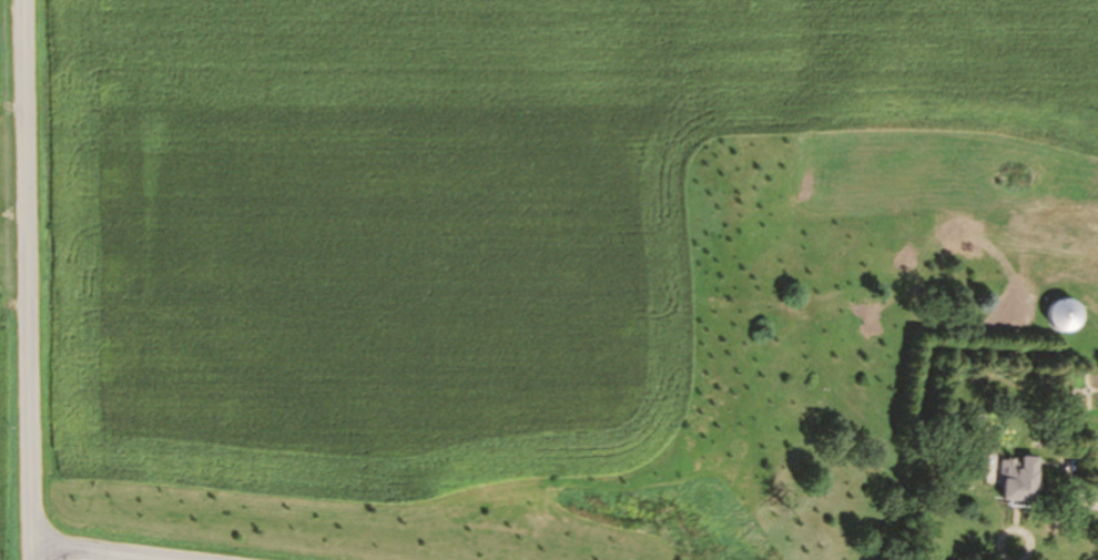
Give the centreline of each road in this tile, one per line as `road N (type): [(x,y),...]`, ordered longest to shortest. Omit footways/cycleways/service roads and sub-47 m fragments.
road 1 (secondary): [(28,544),(29,0)]
road 2 (secondary): [(159,559),(28,544)]

